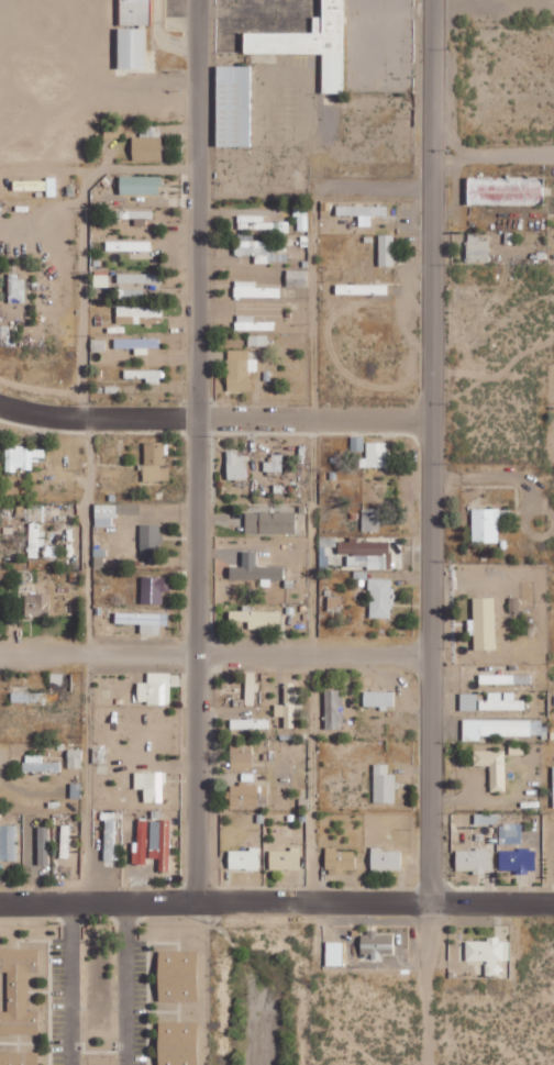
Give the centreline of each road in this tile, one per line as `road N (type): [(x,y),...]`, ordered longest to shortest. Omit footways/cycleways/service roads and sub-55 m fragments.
road 1 (residential): [(432,901),(430,0)]
road 2 (residential): [(0,908),(553,901)]
road 3 (residential): [(198,905),(199,418)]
road 4 (residential): [(432,656),(0,654)]
road 5 (residential): [(199,418),(198,0)]
road 6 (residential): [(199,418),(432,419)]
road 7 (residential): [(81,422),(84,202)]
road 8 (residential): [(0,405),(81,422),(199,418)]

